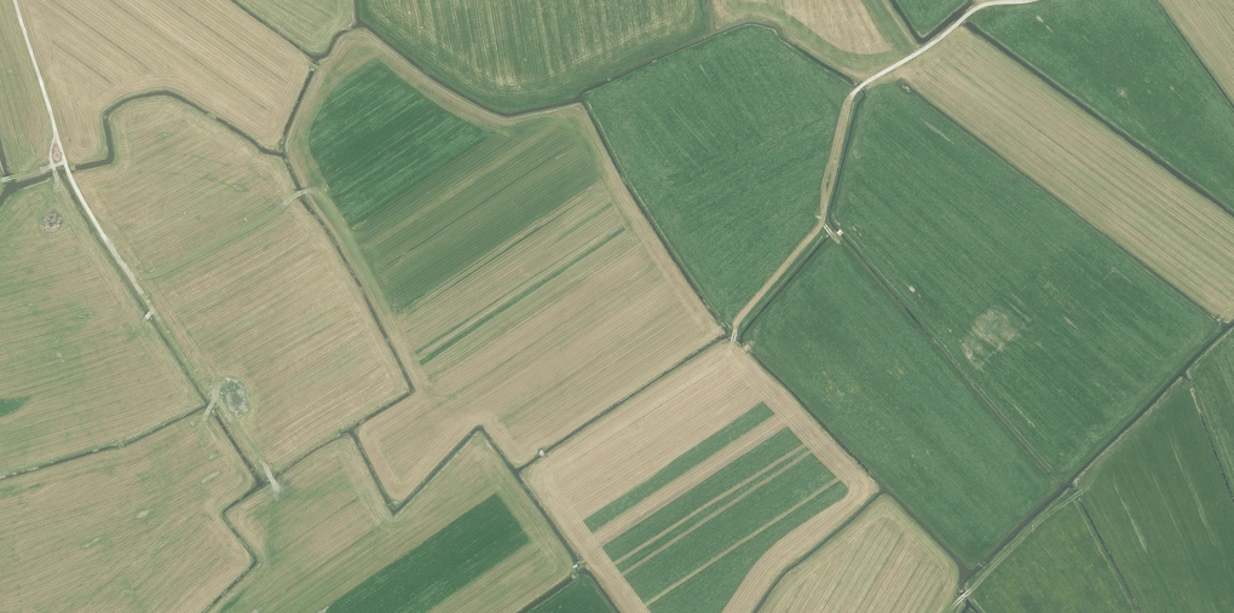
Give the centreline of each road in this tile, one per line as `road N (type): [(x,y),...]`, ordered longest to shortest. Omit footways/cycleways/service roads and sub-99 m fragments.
road 1 (track): [(15,0),(69,174),(103,236)]
road 2 (track): [(852,94),(976,8),(1031,0)]

